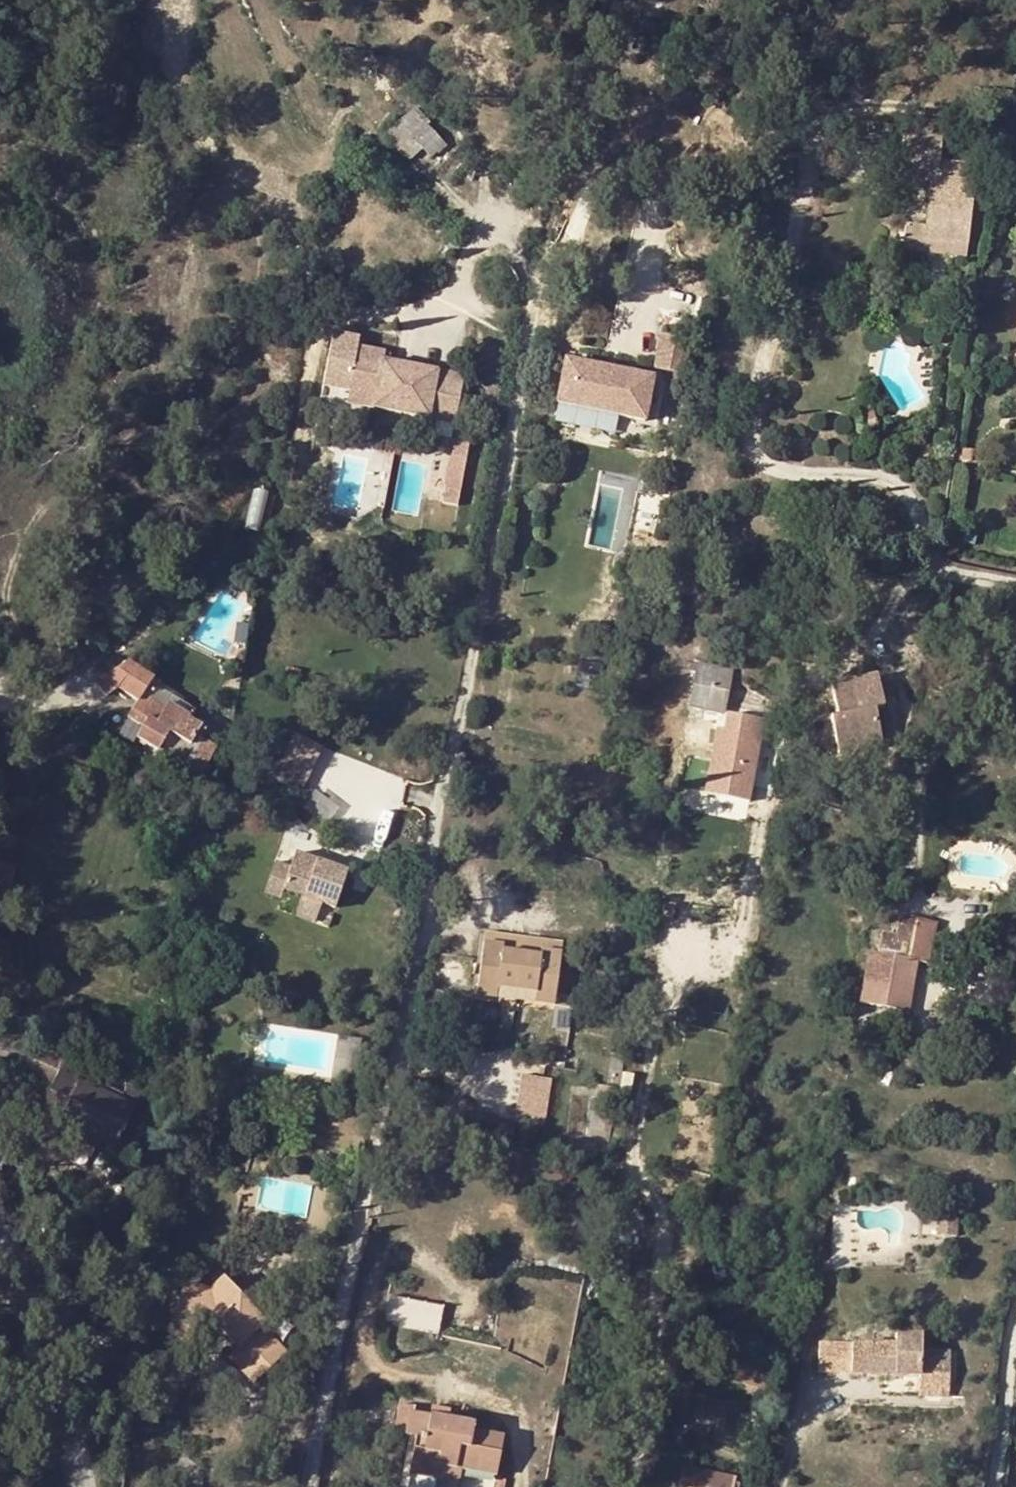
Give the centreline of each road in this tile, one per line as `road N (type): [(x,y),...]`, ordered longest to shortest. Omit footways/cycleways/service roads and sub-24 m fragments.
road 1 (unclassified): [(83,1486),(75,1442),(0,1241)]

